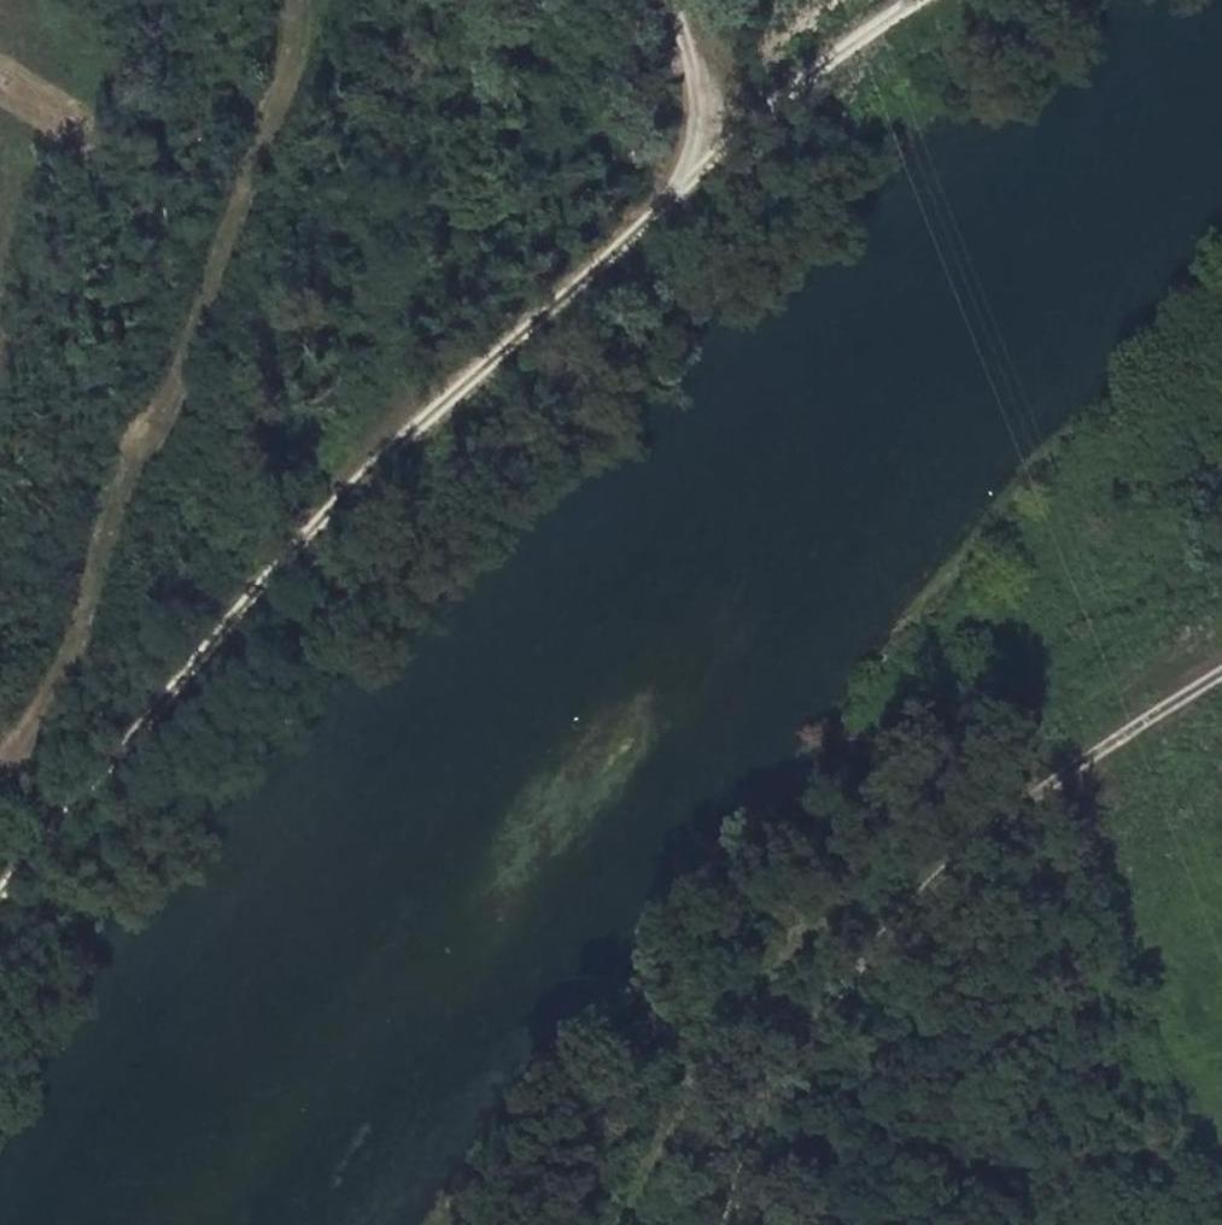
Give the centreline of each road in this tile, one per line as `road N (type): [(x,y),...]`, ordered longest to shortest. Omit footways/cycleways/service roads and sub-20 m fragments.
road 1 (track): [(908,0),(672,194),(360,482),(65,821),(0,908)]
road 2 (track): [(726,1224),(761,1110),(863,964),(1032,791),(1221,680)]
road 3 (track): [(673,0),(690,61),(672,194)]

